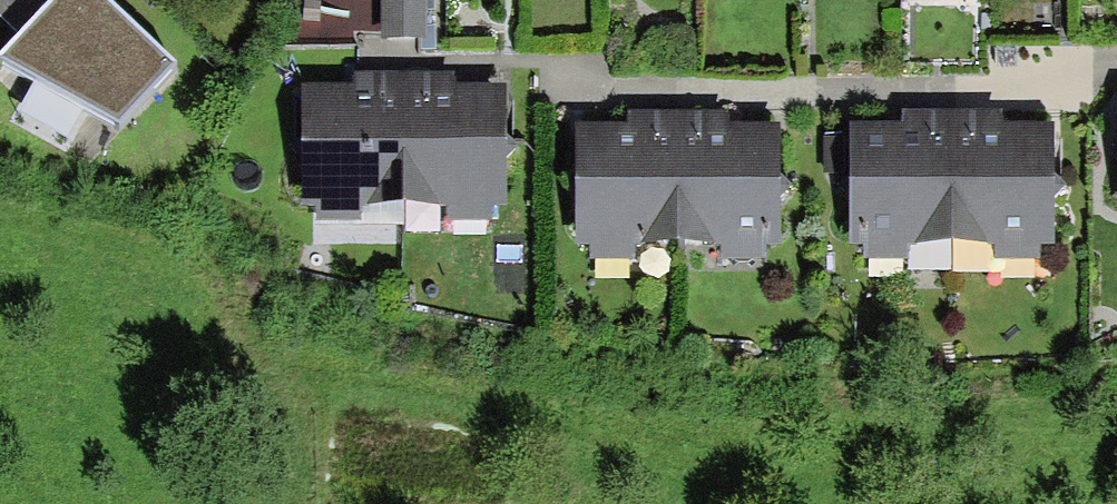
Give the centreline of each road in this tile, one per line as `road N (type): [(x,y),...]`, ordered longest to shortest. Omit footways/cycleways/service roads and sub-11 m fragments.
road 1 (residential): [(365,61),(575,63),(604,95),(1026,93),(1061,66),(1116,65)]

